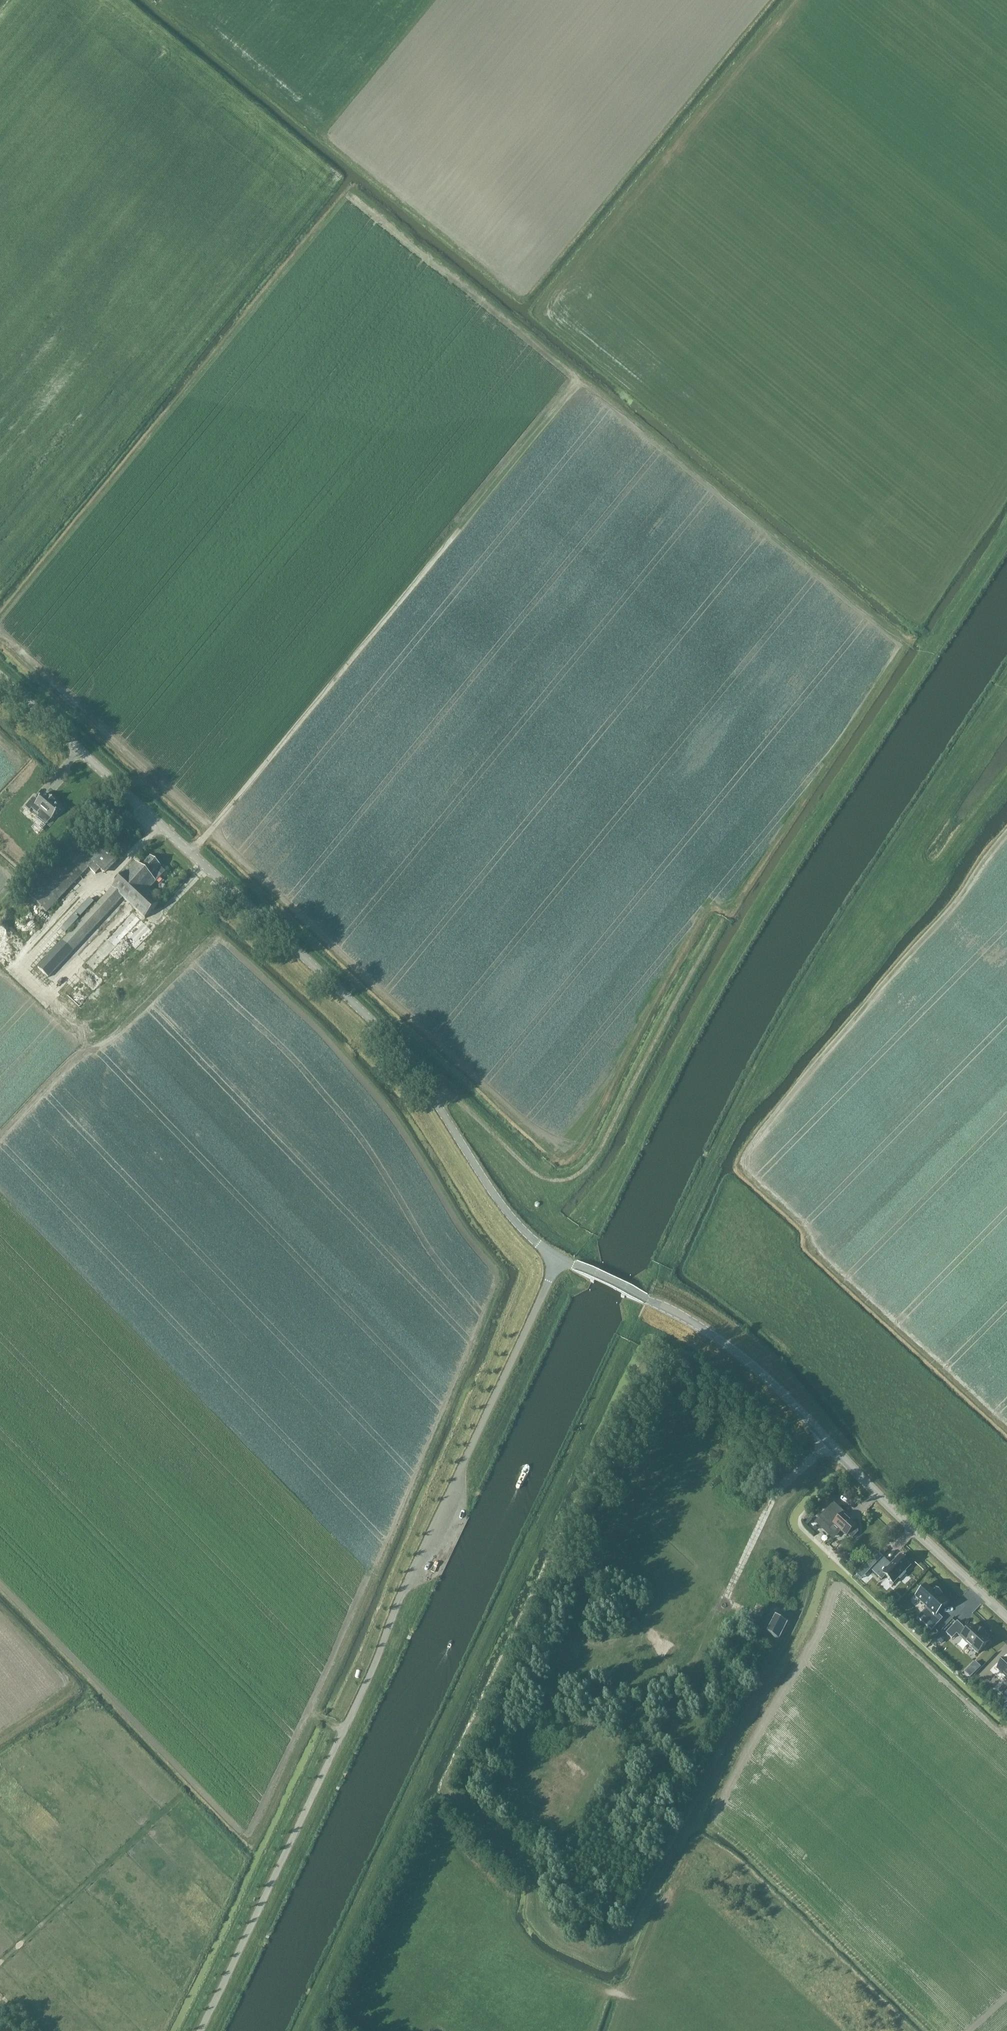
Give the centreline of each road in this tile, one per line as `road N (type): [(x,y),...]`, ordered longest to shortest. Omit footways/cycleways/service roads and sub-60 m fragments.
road 1 (unclassified): [(200,2030),(559,1259)]
road 2 (unclassified): [(559,1259),(505,1209),(380,1028),(0,677)]
road 3 (unclassified): [(1006,1617),(742,1357),(647,1299),(559,1259)]
road 4 (track): [(722,918),(594,1158),(577,1176),(540,1177),(415,1069)]
road 5 (track): [(458,530),(191,853)]

